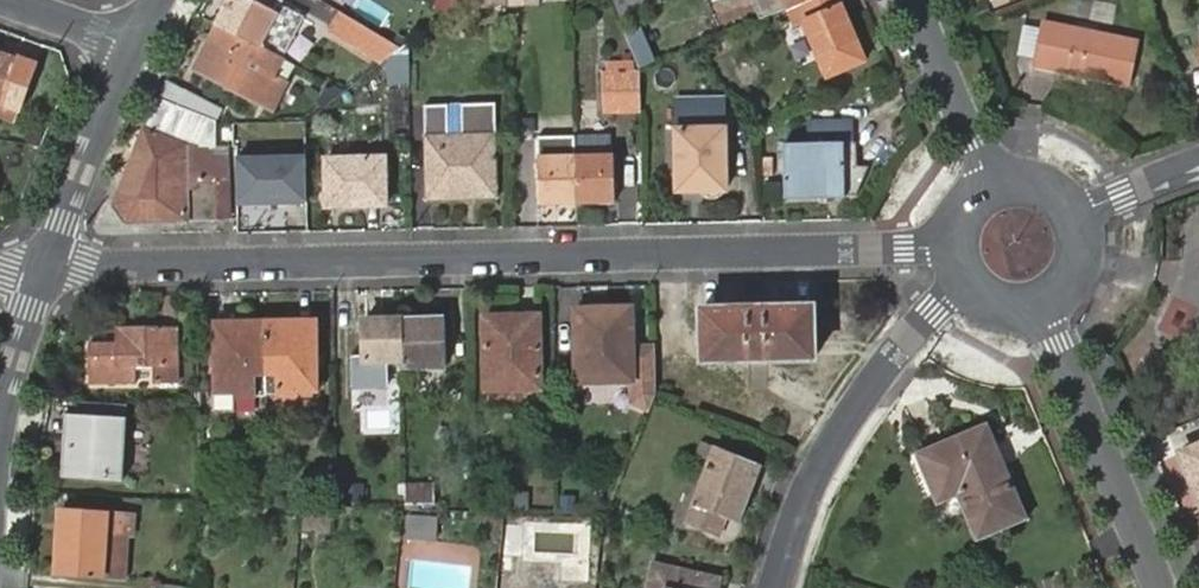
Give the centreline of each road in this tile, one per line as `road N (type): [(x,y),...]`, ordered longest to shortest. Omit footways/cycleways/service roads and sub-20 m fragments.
road 1 (residential): [(45,269),(946,249)]
road 2 (residential): [(776,587),(797,510),(878,373),(959,287)]
road 3 (tertiary): [(1161,587),(1044,311)]
road 4 (residential): [(45,269),(135,47)]
road 5 (tertiary): [(992,180),(918,0)]
road 6 (residential): [(0,419),(45,269)]
road 7 (residential): [(135,47),(0,0)]
road 8 (residential): [(1198,166),(1077,210)]
road 9 (tertiary): [(1044,311),(1064,298),(1087,256),(1077,210)]

